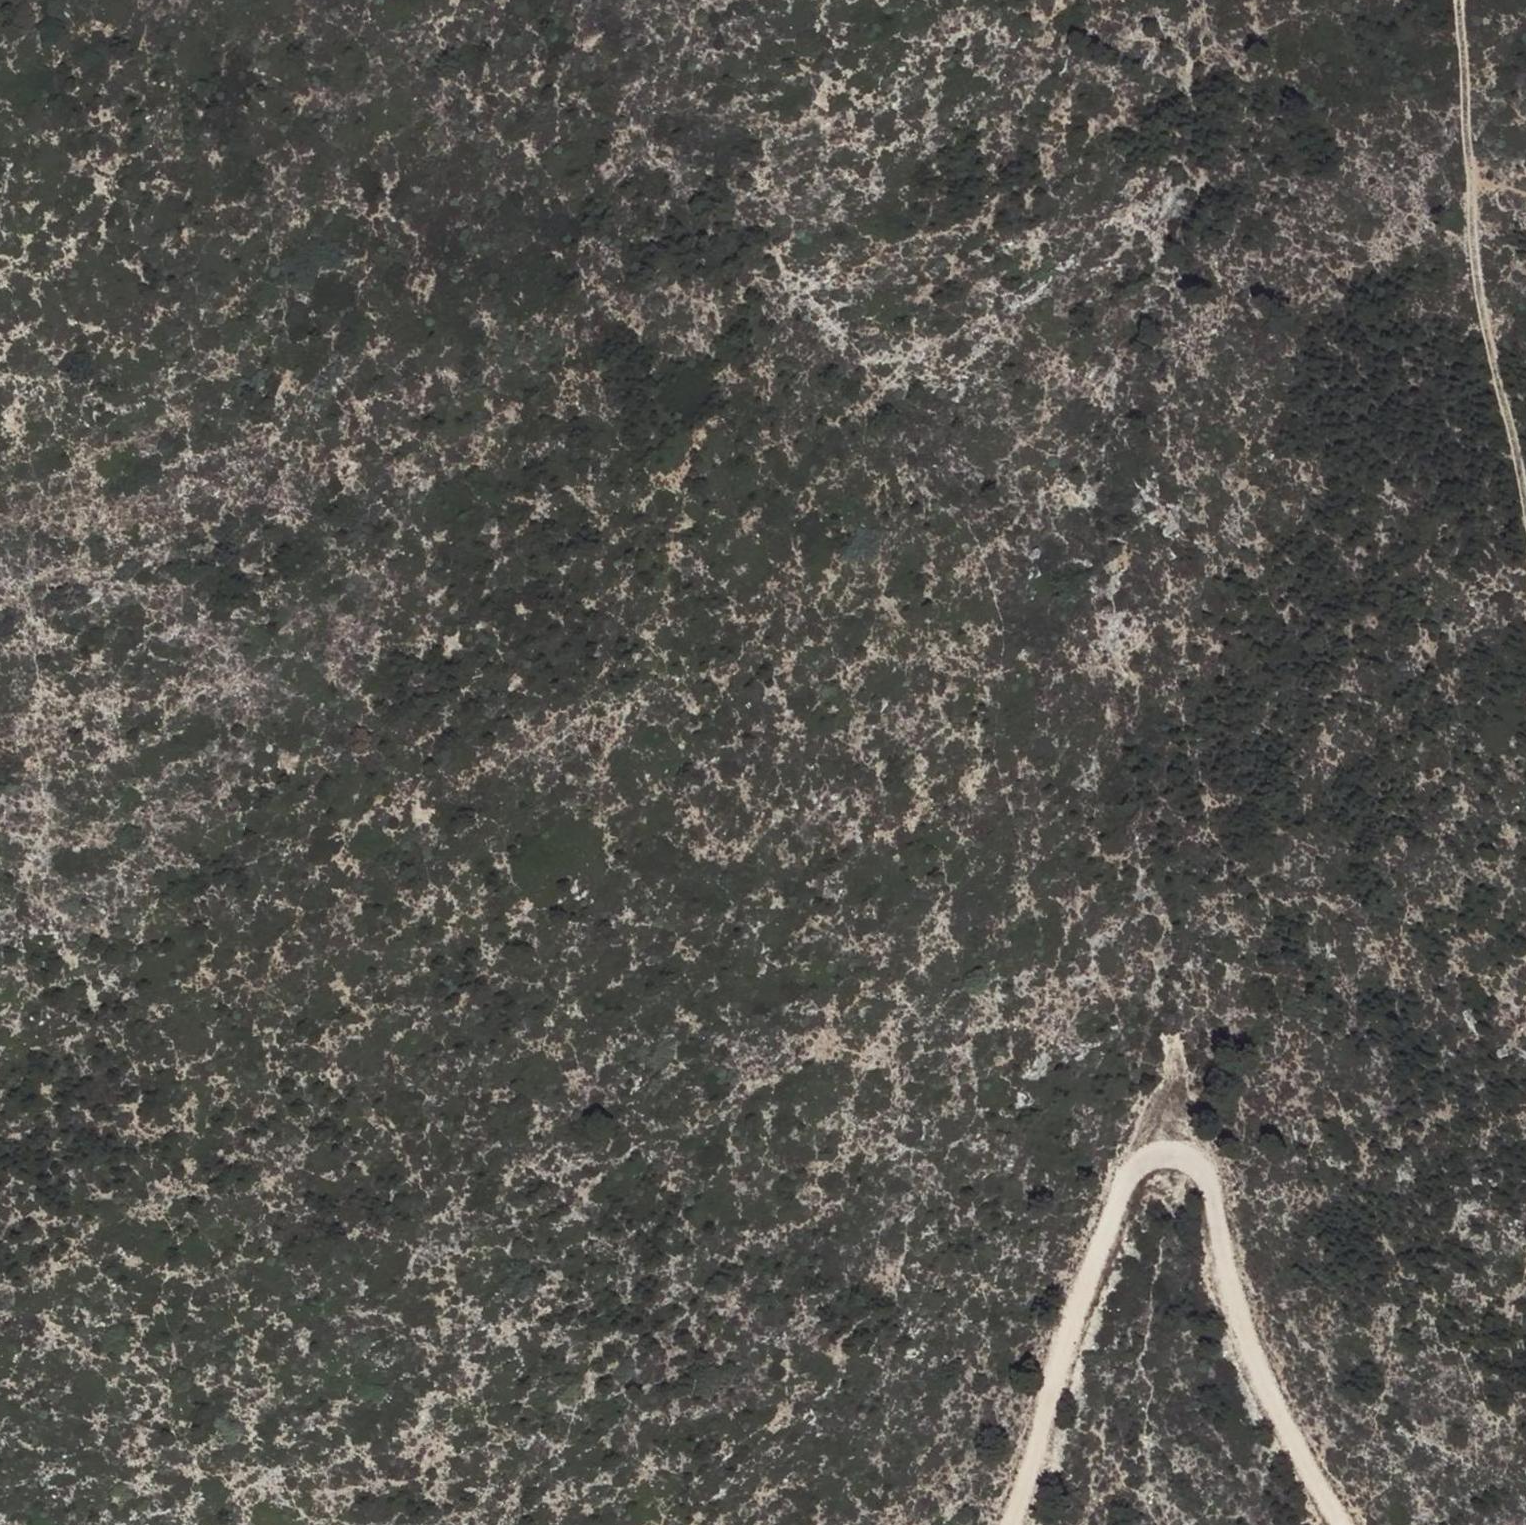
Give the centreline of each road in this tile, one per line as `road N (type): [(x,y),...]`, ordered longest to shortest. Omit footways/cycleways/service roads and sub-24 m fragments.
road 1 (track): [(1011,1524),(1109,1210),(1129,1168),(1199,1160),(1252,1352),(1339,1524)]
road 2 (track): [(1525,500),(1480,291),(1461,0)]

